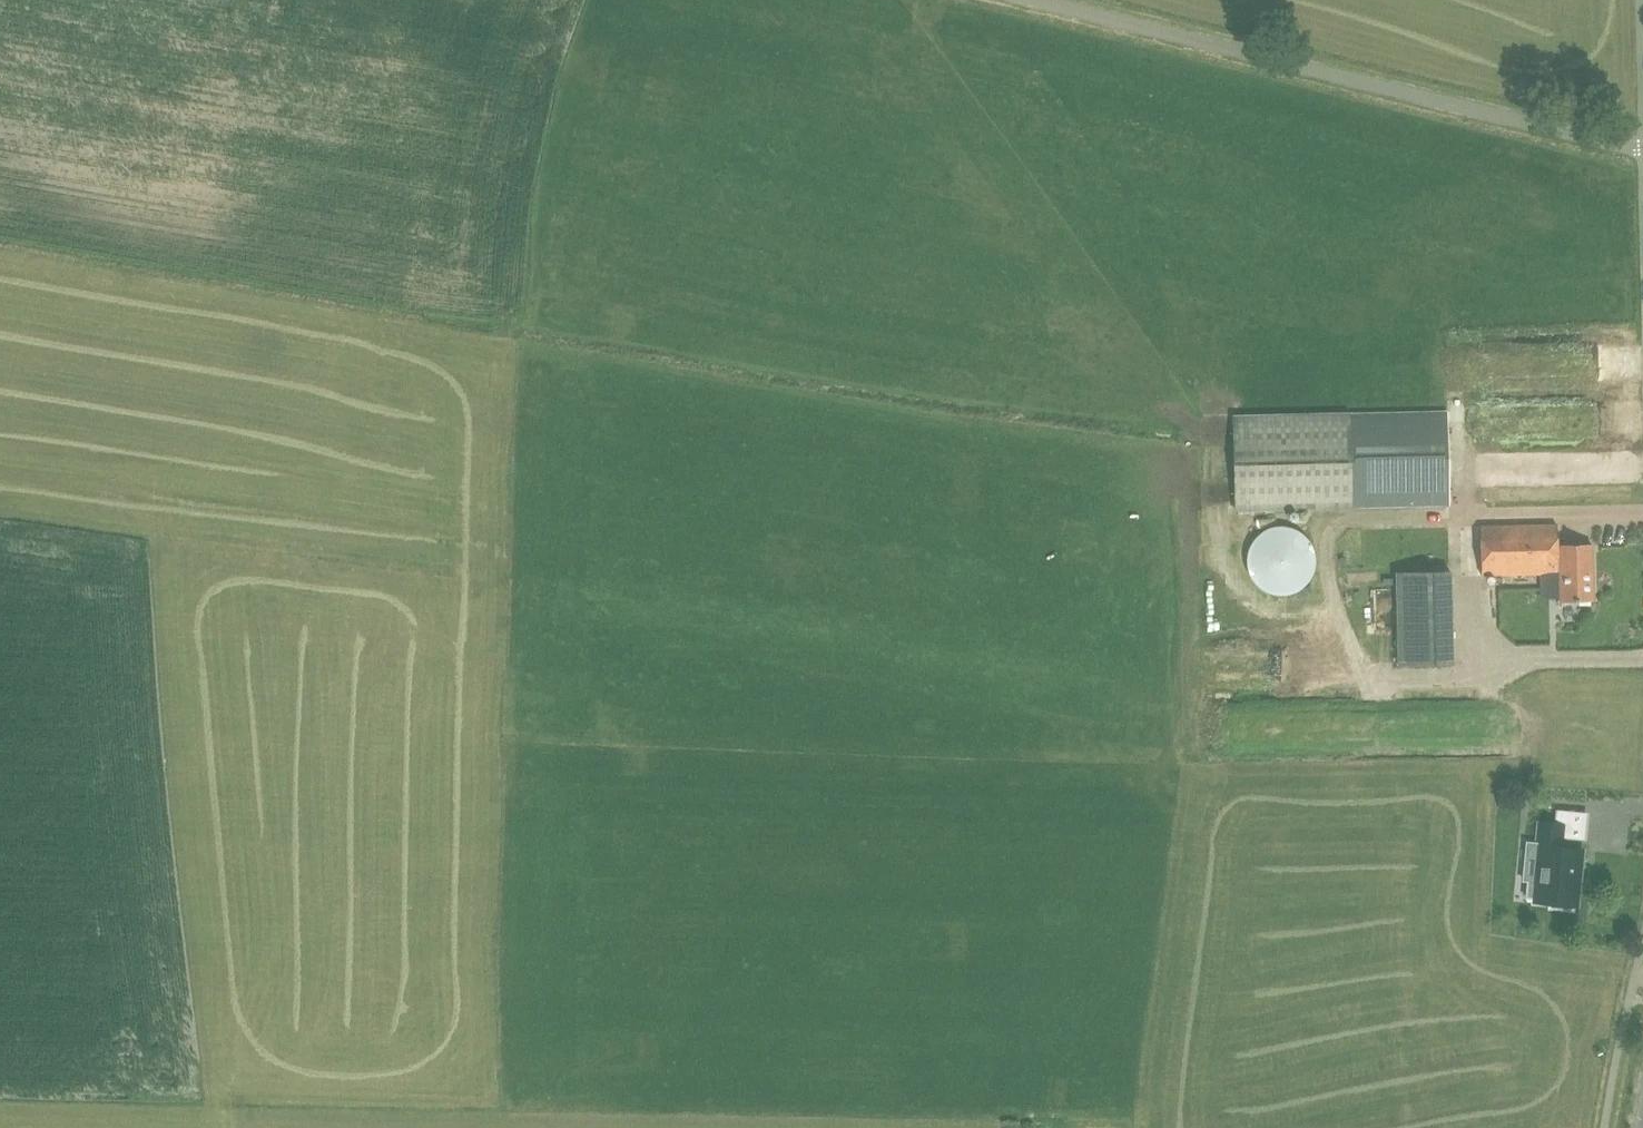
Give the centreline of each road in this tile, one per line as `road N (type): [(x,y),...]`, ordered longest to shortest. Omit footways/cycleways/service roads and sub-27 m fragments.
road 1 (unclassified): [(1642,152),(1048,0)]

